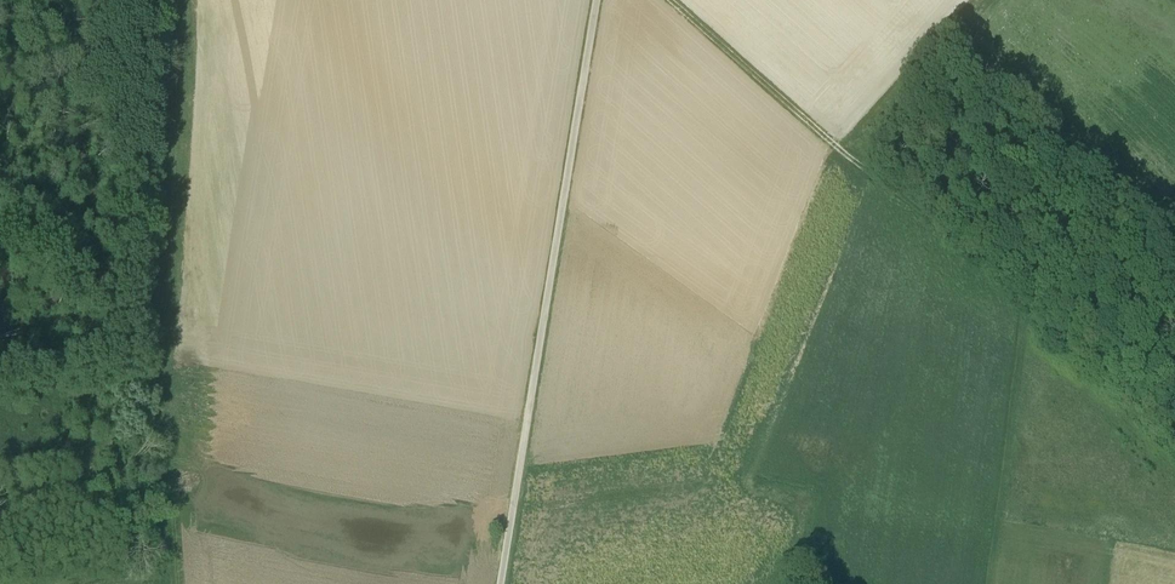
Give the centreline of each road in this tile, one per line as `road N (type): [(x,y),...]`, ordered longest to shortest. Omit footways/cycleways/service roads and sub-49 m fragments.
road 1 (track): [(663,0),(1174,427)]
road 2 (unclassified): [(503,583),(598,0)]
road 3 (track): [(1028,305),(983,583)]

